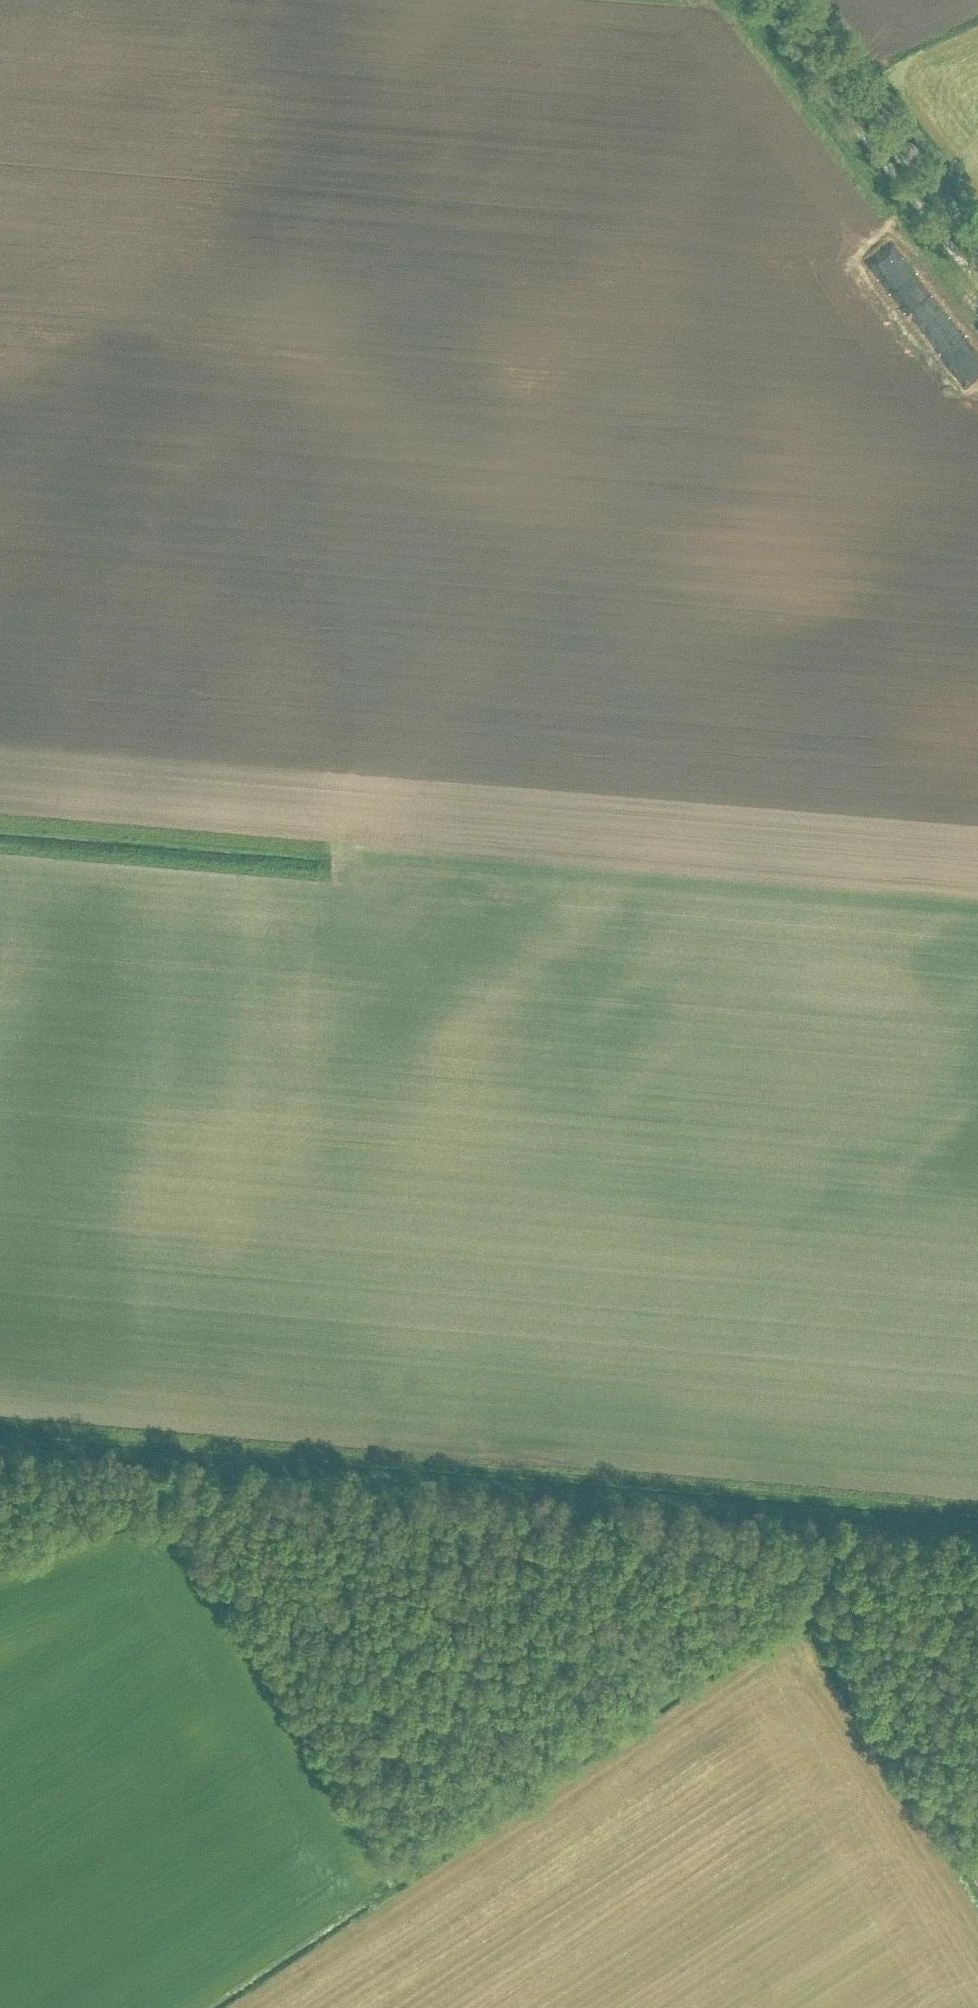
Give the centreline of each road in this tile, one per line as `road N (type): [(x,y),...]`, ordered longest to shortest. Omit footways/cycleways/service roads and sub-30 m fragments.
road 1 (tertiary): [(793,0),(977,239)]

